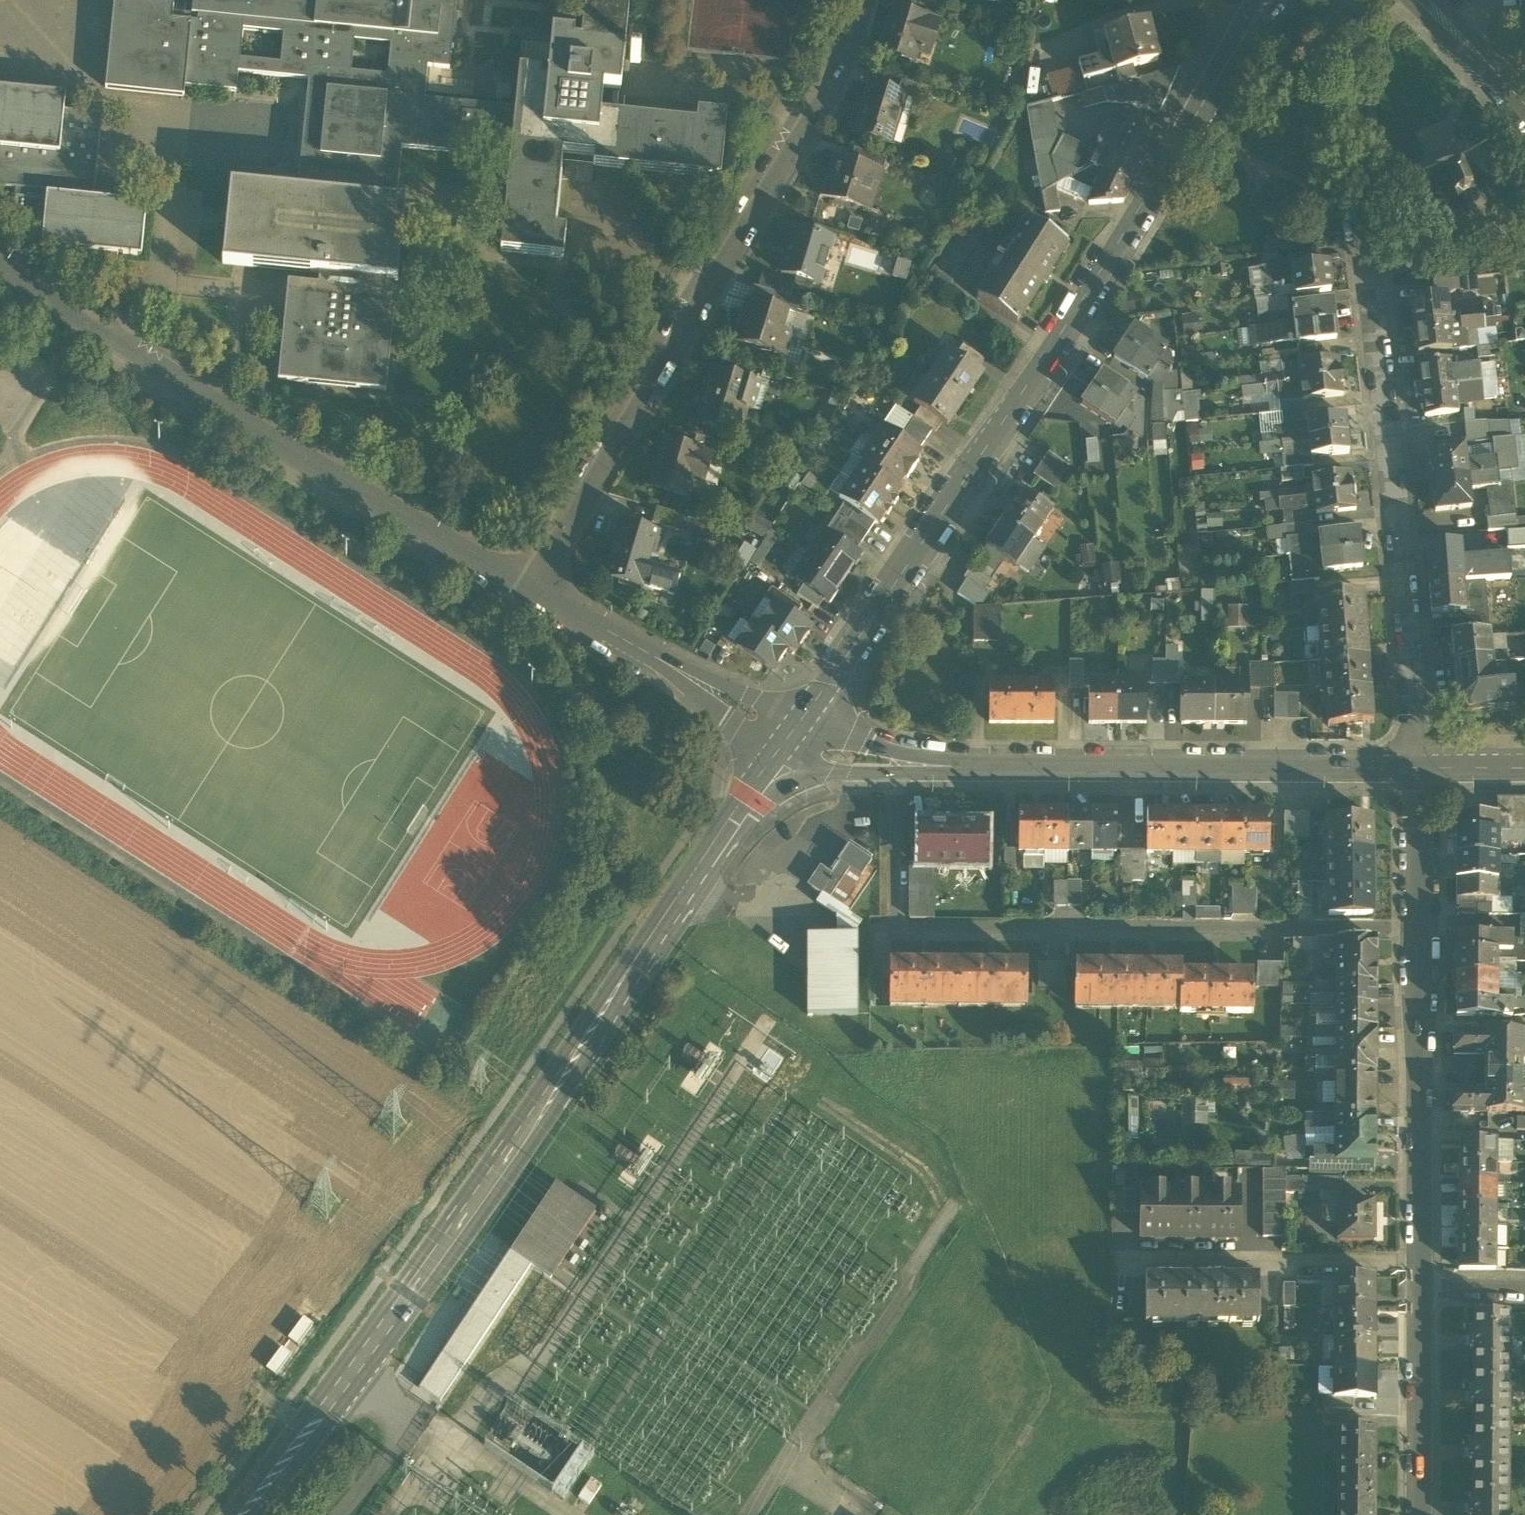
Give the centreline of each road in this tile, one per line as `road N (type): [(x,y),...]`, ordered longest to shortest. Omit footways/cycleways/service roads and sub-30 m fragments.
road 1 (secondary): [(241,1514),(345,1383),(793,732)]
road 2 (secondary): [(793,732),(1082,303),(1255,0)]
road 3 (residential): [(1421,925),(893,925),(892,765)]
road 4 (residential): [(540,599),(641,392),(836,61),(857,0)]
road 5 (residential): [(0,262),(87,325),(540,599)]
road 6 (residential): [(1415,766),(892,765)]
road 7 (residential): [(1415,766),(1370,262)]
road 8 (residential): [(1419,1265),(1421,925)]
road 9 (residential): [(1419,1265),(1130,1263)]
road 10 (residential): [(540,599),(645,664),(793,732)]
road 11 (residential): [(1419,1514),(1420,1292)]
road 12 (residential): [(1421,925),(1415,766)]
road 13 (secondary): [(1421,0),(1524,113)]

